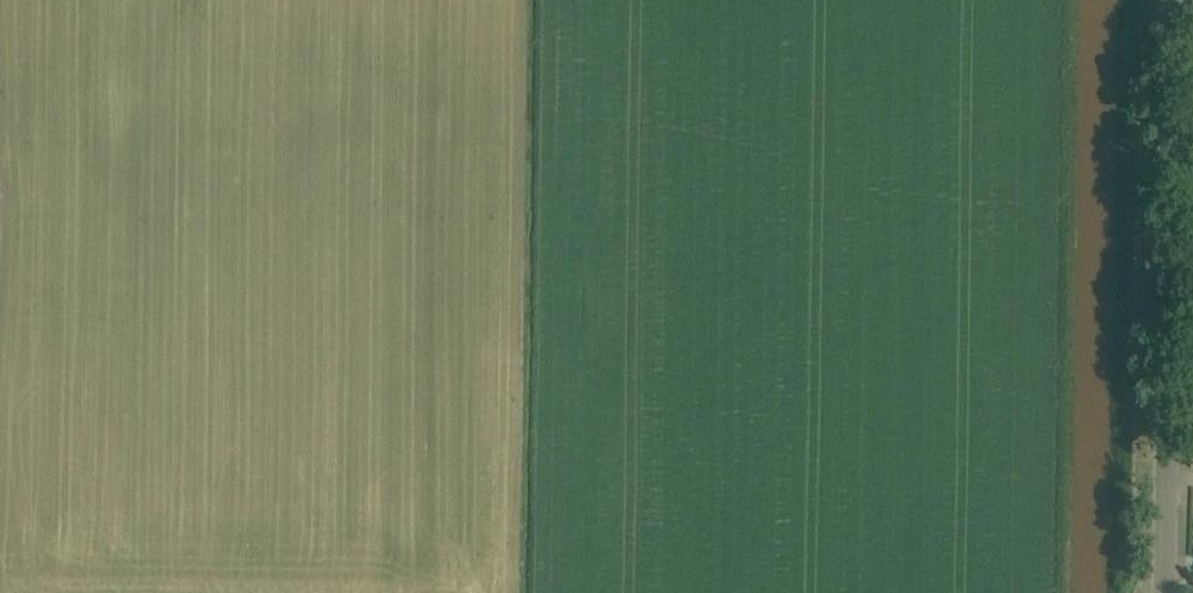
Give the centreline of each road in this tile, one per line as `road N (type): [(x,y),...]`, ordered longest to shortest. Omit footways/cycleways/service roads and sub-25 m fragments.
road 1 (tertiary): [(1165,592),(1172,0)]

